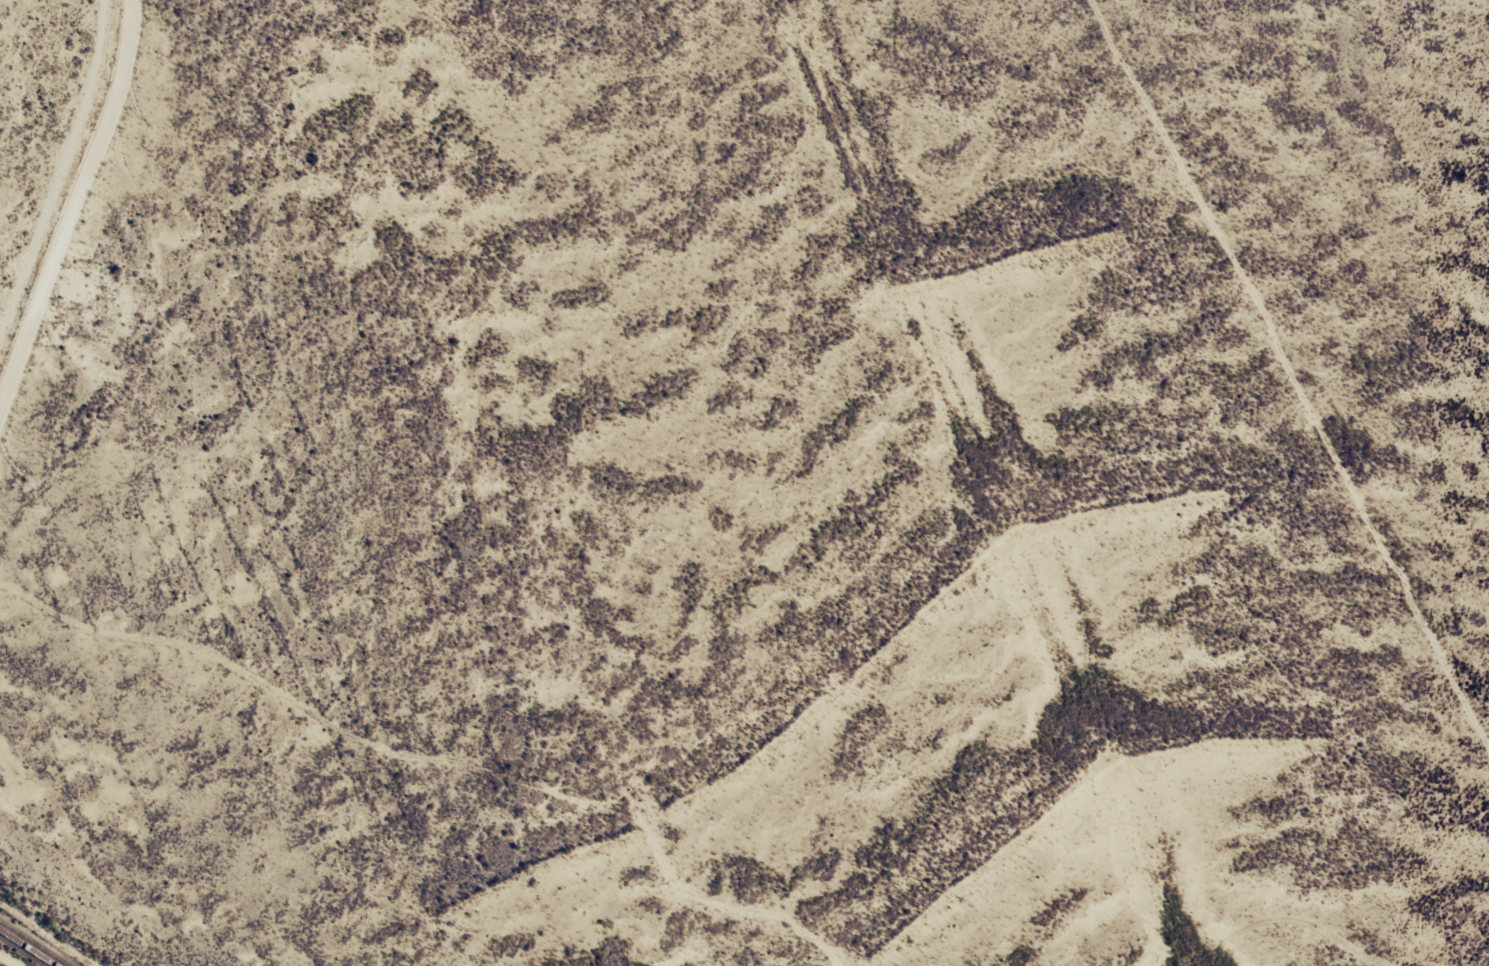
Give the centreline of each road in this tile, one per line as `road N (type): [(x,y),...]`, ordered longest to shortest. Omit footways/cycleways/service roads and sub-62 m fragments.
road 1 (track): [(0,416),(105,129),(127,54),(132,0)]

